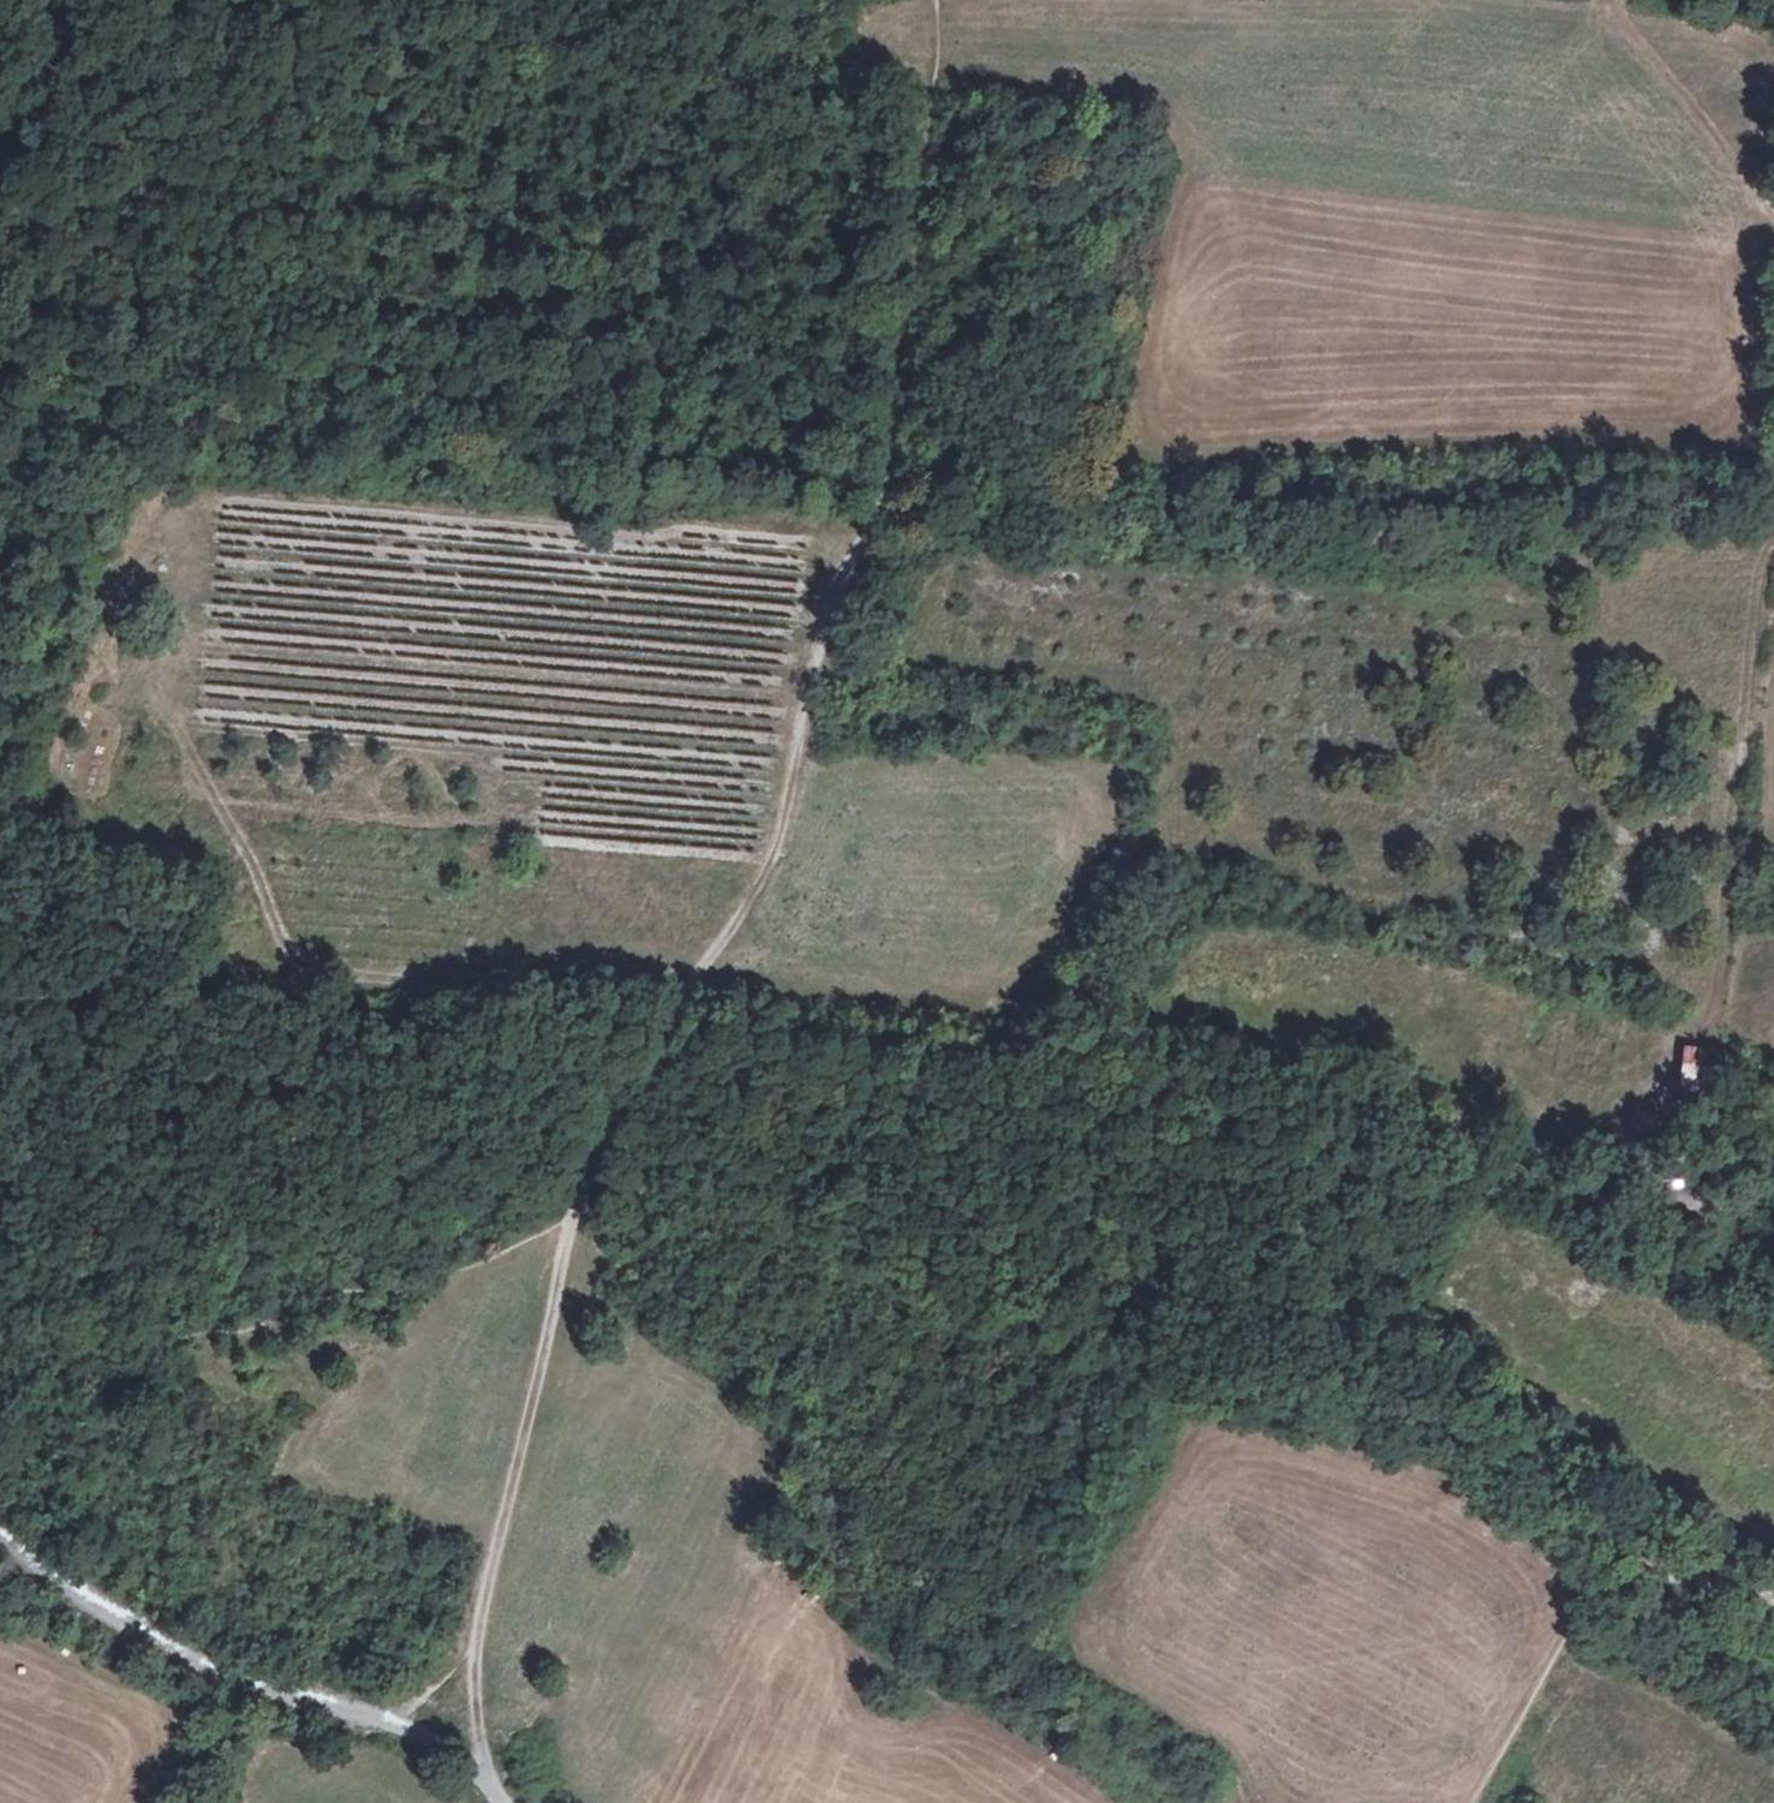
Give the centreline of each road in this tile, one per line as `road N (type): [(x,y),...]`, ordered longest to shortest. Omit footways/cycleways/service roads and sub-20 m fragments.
road 1 (track): [(877,504),(822,629),(767,868),(686,980),(570,1215),(476,1642),(474,1732),(486,1777)]
road 2 (track): [(686,980),(635,951),(368,977),(310,968),(187,753)]
road 3 (track): [(0,1534),(90,1599),(184,1650),(440,1748),(486,1777),(504,1802)]
road 4 (track): [(1698,1030),(1719,1004),(1749,639),(1758,567),(1773,540)]
road 5 (track): [(1773,1597),(1631,1567),(1596,1589),(1471,1802)]
road 6 (track): [(1773,211),(1614,0)]

